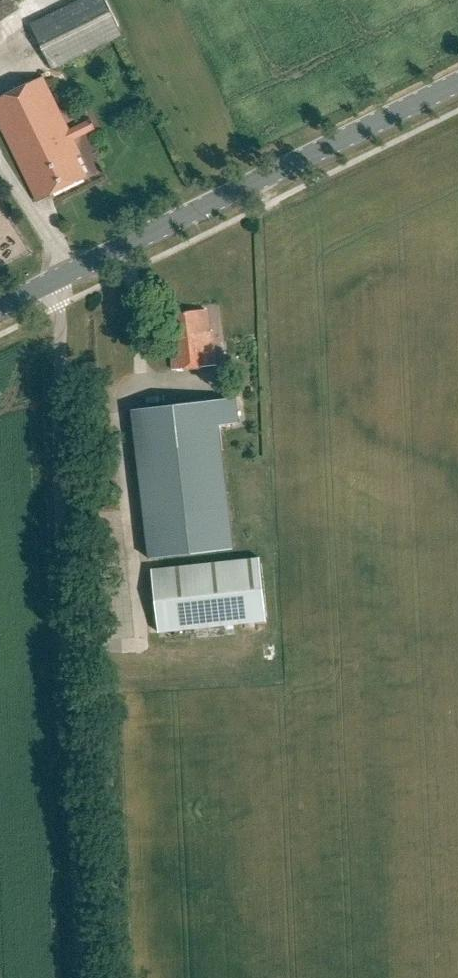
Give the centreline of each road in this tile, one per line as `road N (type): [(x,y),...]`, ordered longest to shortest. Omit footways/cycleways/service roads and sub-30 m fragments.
road 1 (tertiary): [(51,283),(457,81)]
road 2 (unclassified): [(51,283),(59,306),(71,689)]
road 3 (track): [(71,689),(92,977)]

